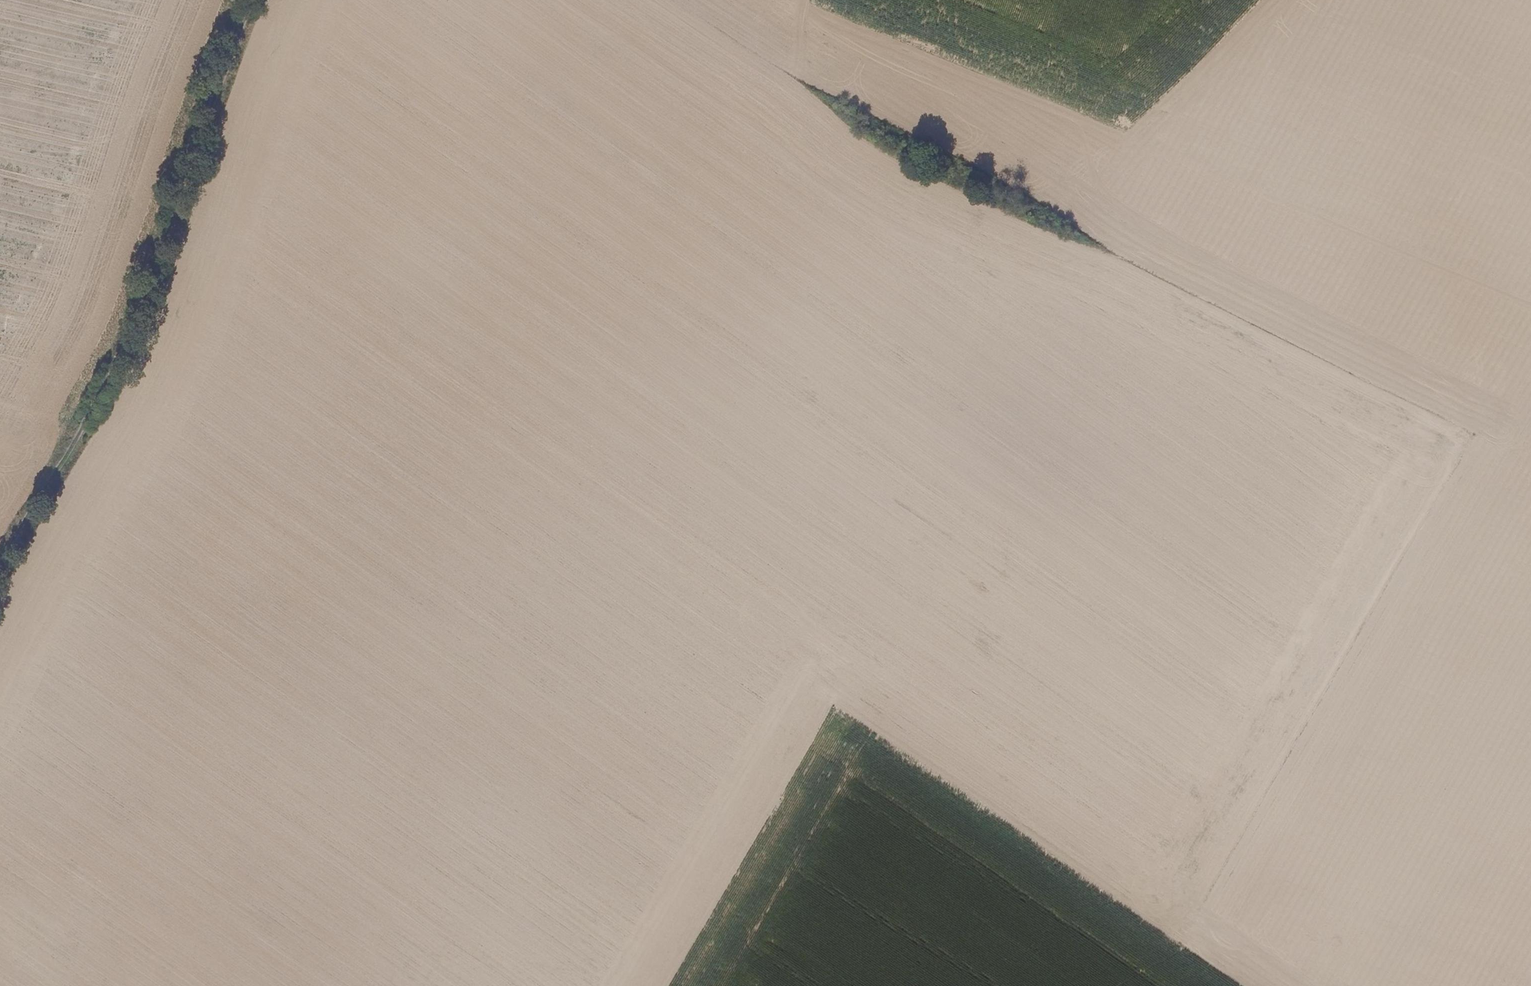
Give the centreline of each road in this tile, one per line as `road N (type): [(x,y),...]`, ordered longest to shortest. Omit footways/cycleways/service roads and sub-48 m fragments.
road 1 (track): [(249,0),(118,357),(0,556)]

